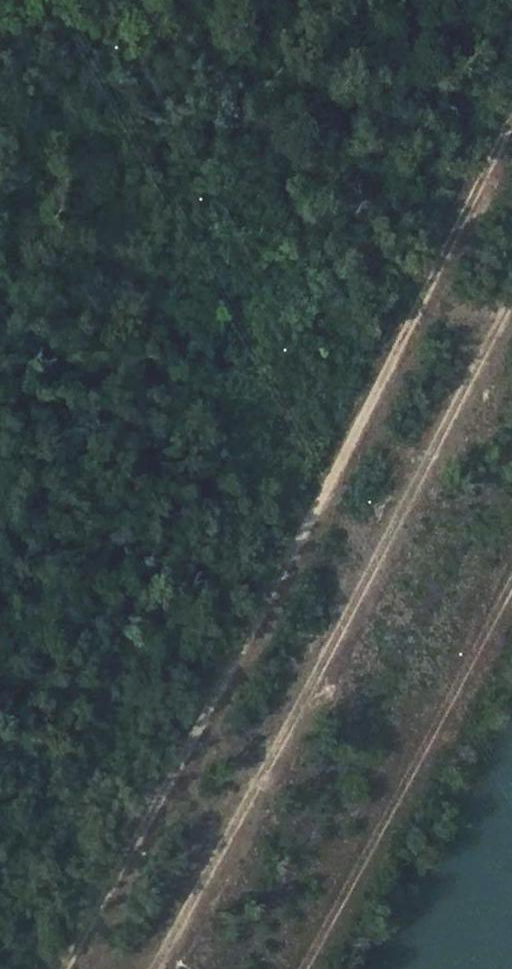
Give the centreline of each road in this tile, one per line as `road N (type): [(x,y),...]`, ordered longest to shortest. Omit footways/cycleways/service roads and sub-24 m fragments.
road 1 (track): [(62,968),(311,515),(511,100)]
road 2 (track): [(511,295),(352,622),(156,968)]

